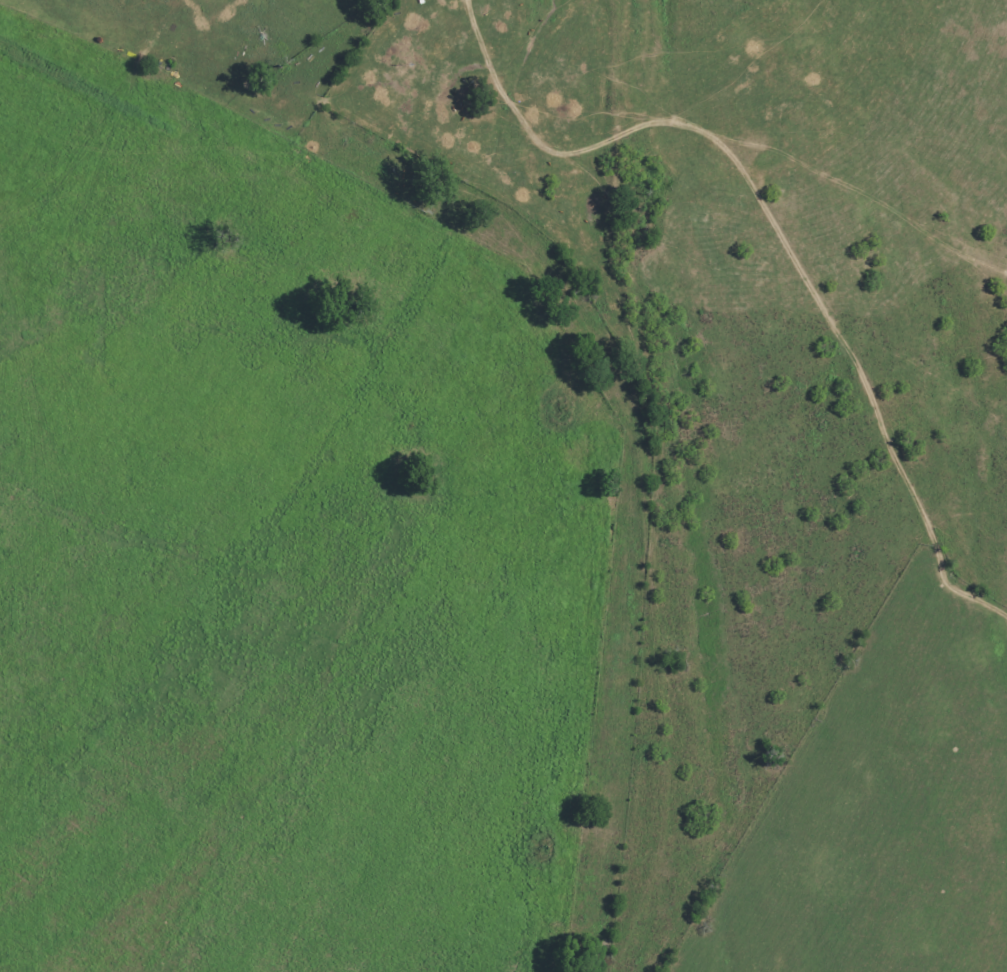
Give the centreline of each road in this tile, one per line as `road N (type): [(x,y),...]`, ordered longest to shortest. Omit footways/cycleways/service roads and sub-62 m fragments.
road 1 (residential): [(1006,274),(694,114),(590,146),(556,147),(525,131),(505,99),(471,0)]
road 2 (residential): [(1006,618),(957,580),(879,403),(740,153),(711,129)]

